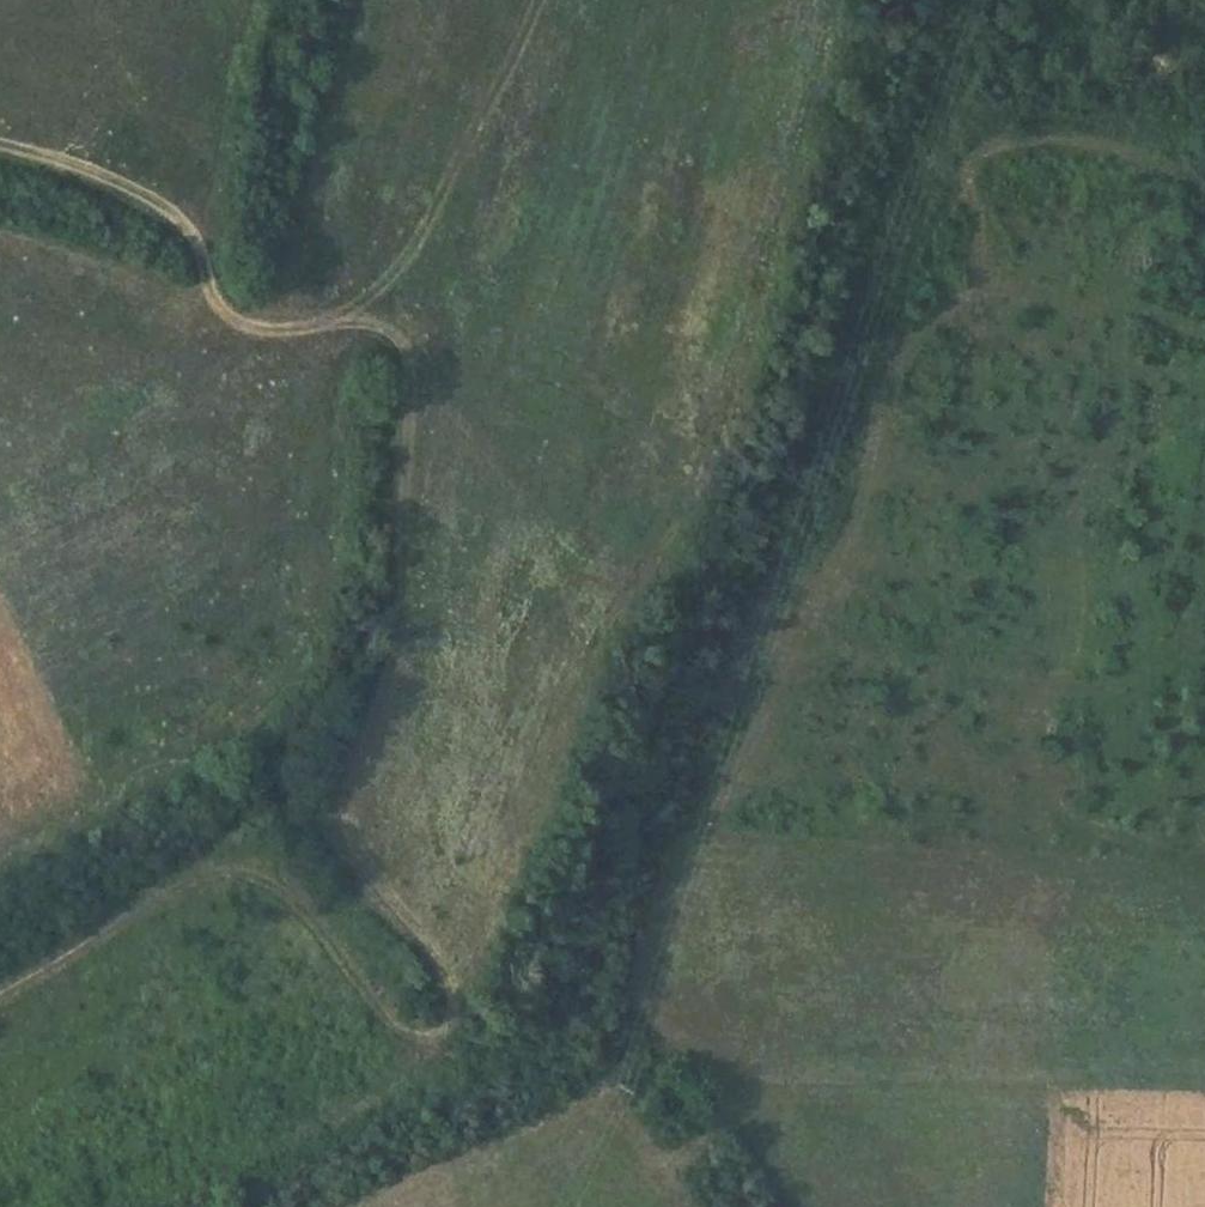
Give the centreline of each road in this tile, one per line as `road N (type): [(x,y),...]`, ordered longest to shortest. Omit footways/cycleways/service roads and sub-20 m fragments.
road 1 (track): [(0,993),(186,878),(230,870),(296,893),(398,1029),(439,1040),(452,1024),(455,998),(436,956),(350,854),(341,819),(389,664),(403,575),(405,351),(374,326),(253,327),(224,314),(176,213),(100,172),(0,145)]

